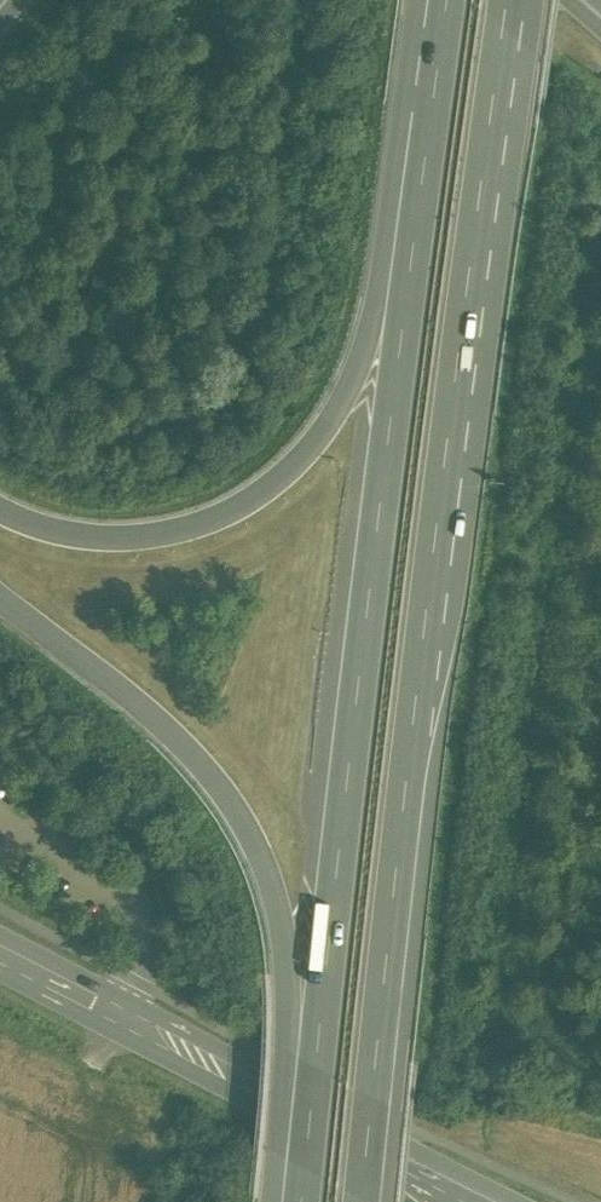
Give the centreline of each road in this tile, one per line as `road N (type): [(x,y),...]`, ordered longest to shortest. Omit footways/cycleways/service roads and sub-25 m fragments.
road 1 (motorway): [(367,1201),(515,0)]
road 2 (motorway): [(418,185),(298,1174)]
road 3 (motorway): [(0,595),(146,706),(219,787),(265,864),(295,1030),(298,1174)]
road 4 (motorway): [(418,185),(352,390),(268,487),(207,525),(137,538),(69,531),(0,506)]
road 5 (secondary): [(519,1201),(0,936)]
road 6 (secondary): [(0,970),(448,1201)]
road 7 (motorway): [(440,0),(418,185)]

